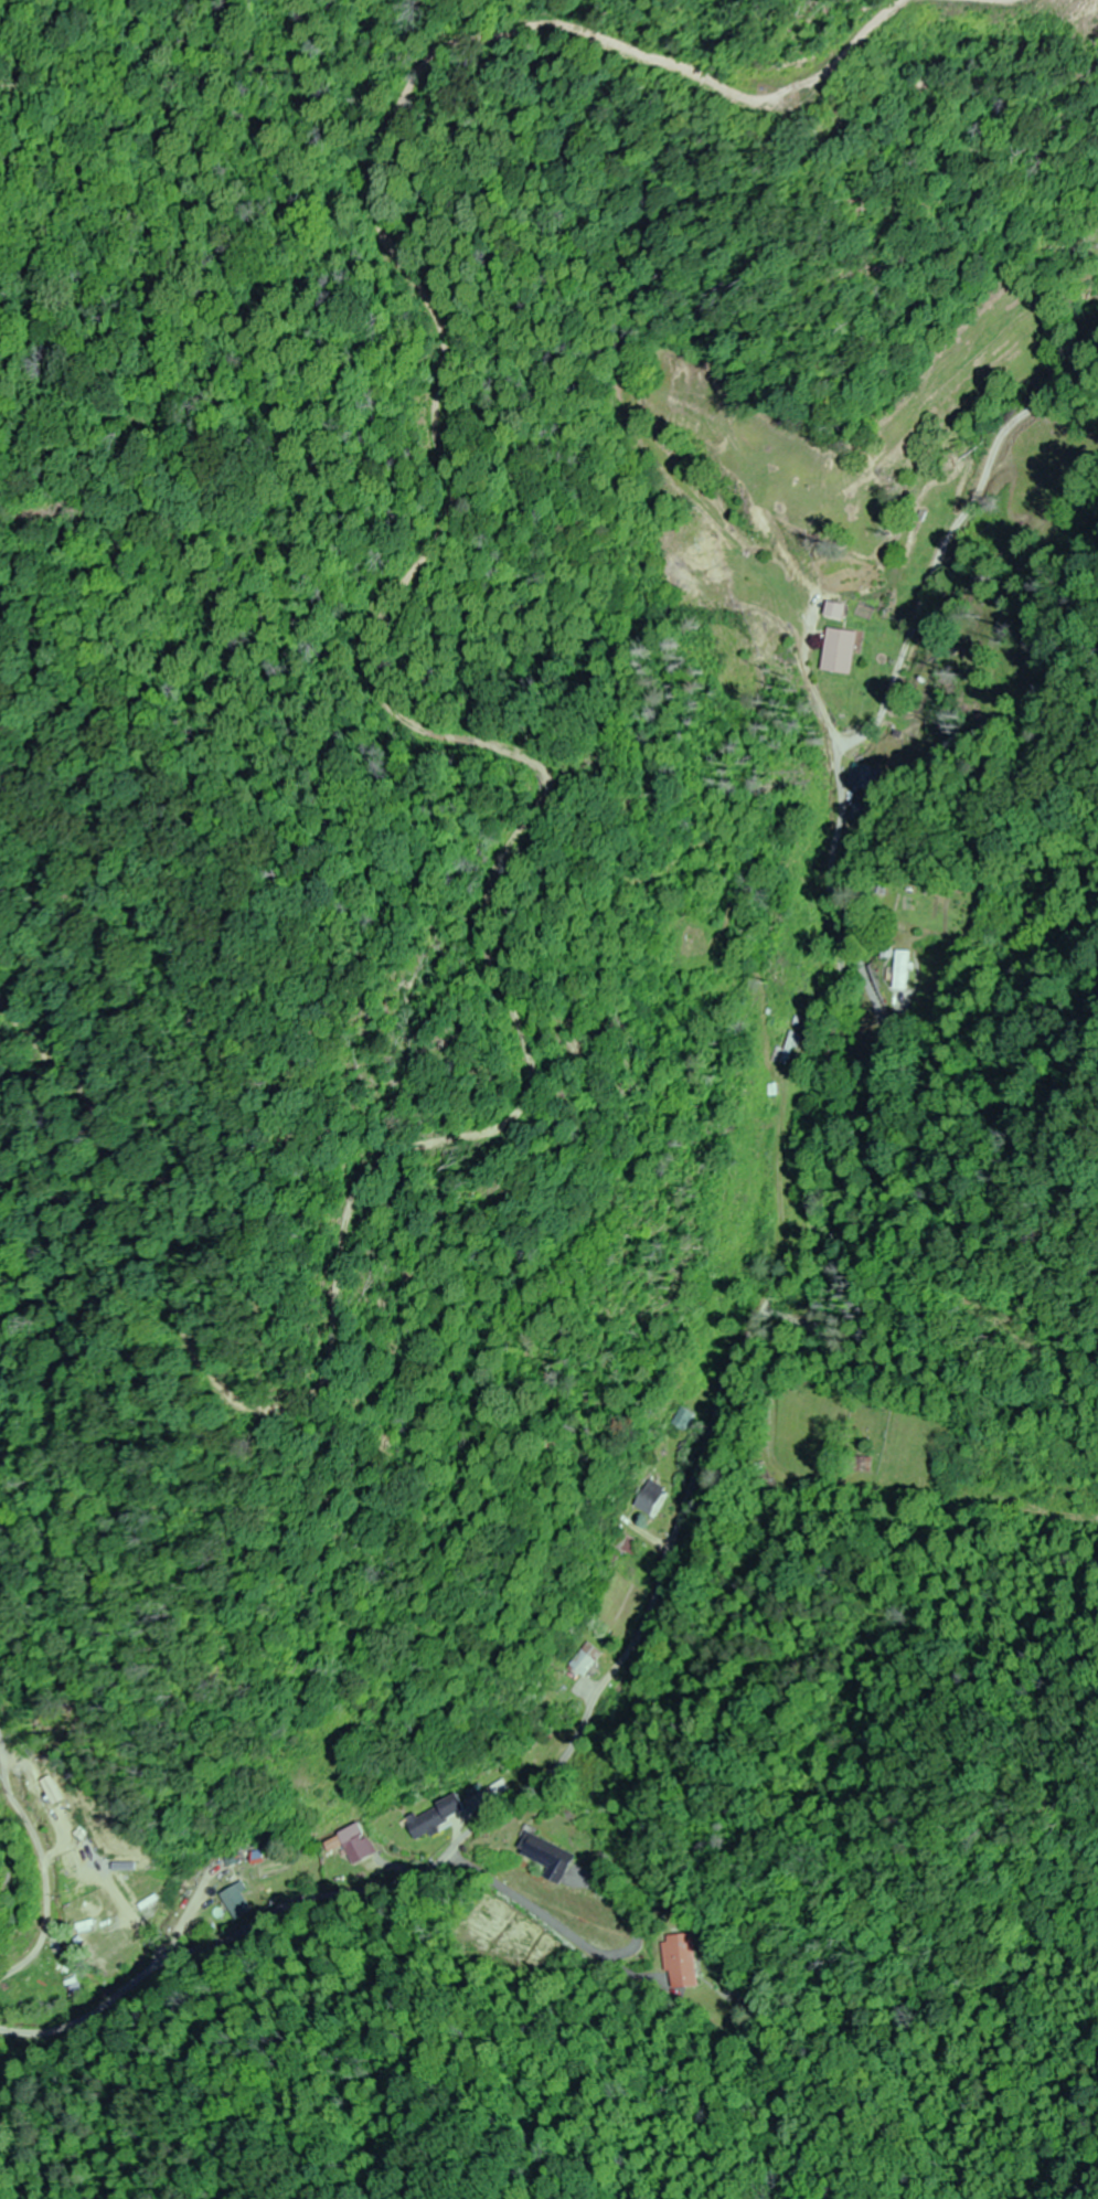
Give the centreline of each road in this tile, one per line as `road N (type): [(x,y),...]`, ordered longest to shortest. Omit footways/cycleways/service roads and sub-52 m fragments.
road 1 (residential): [(0,2065),(173,1959),(305,1901),(361,1892),(434,1866),(558,1766),(577,1738),(611,1632),(652,1572),(776,1201),(839,914),(851,815),(1097,332)]

